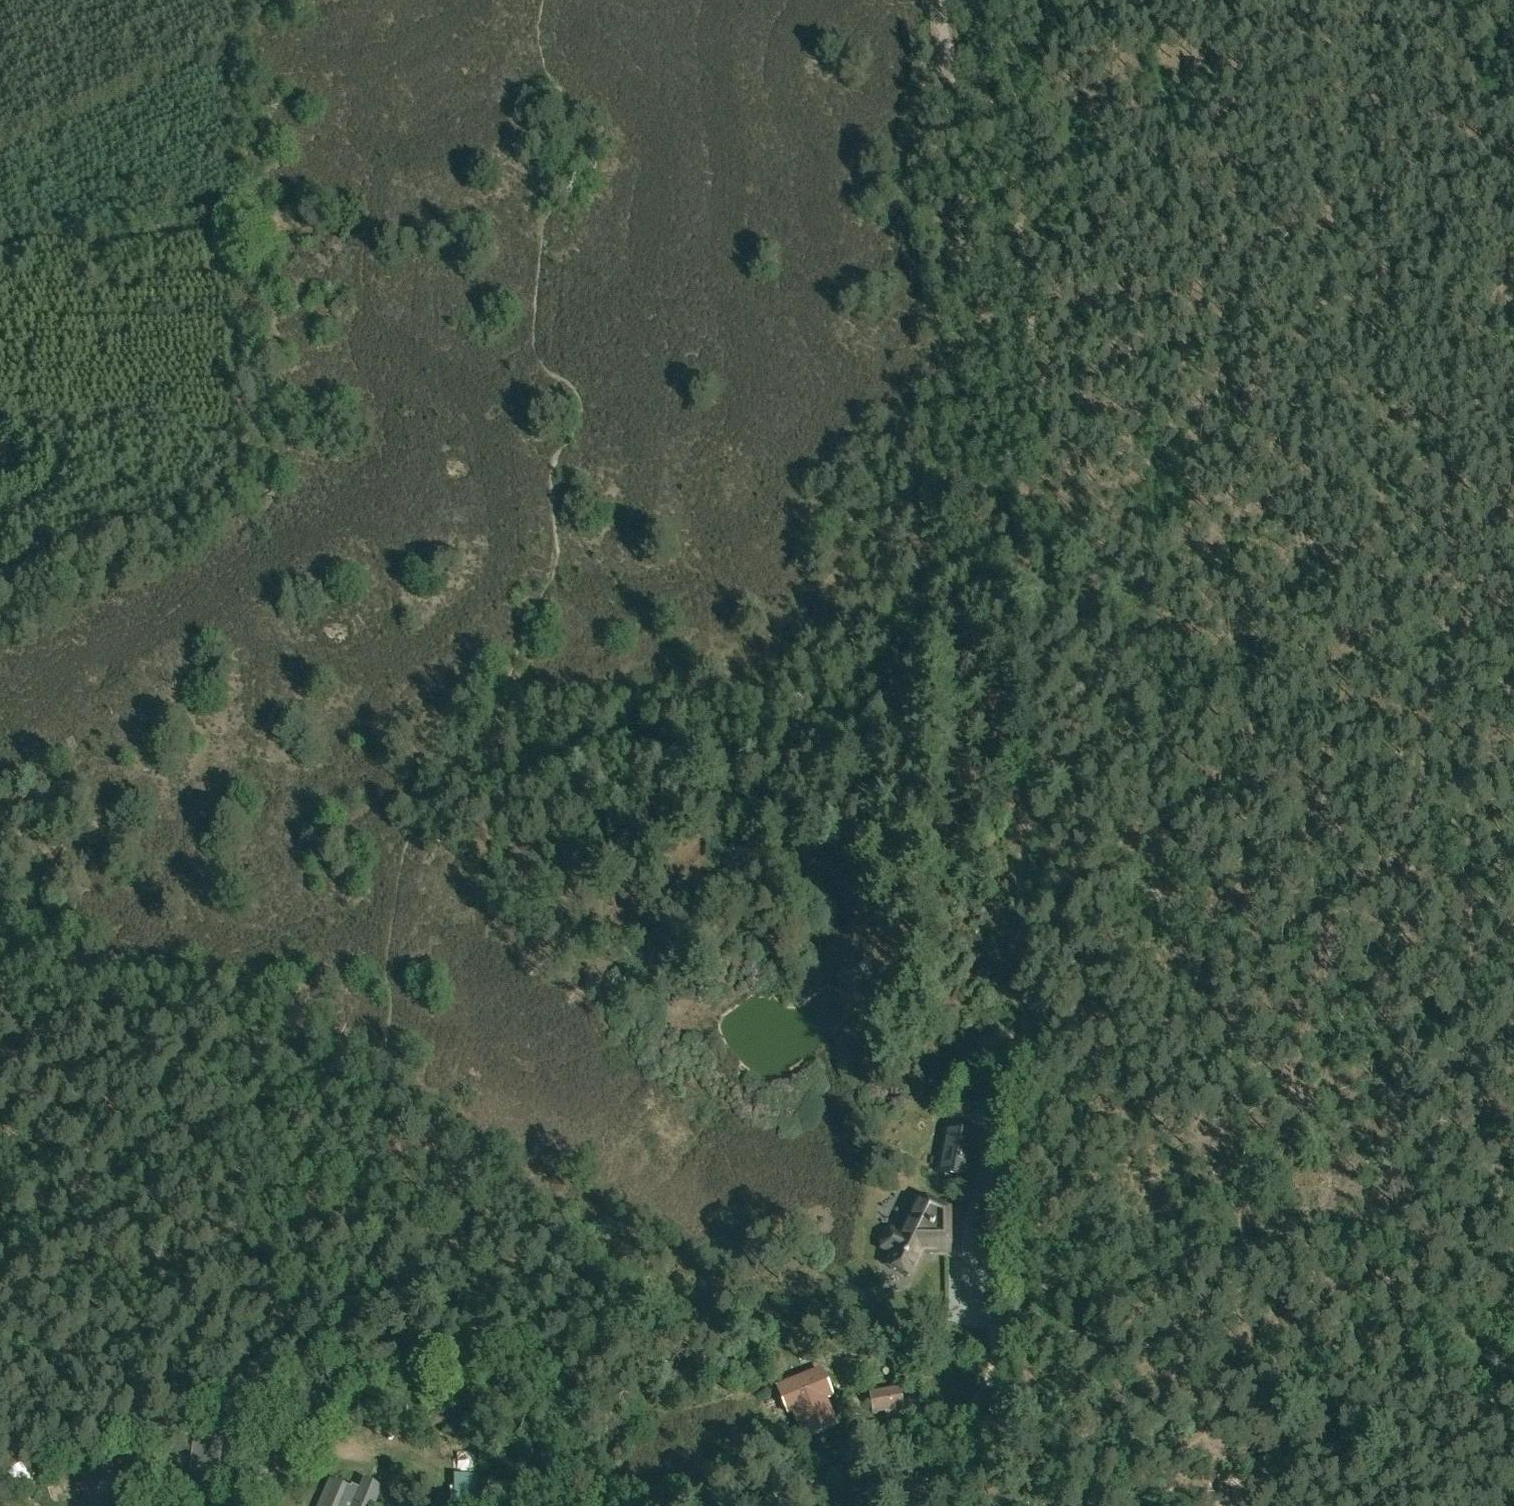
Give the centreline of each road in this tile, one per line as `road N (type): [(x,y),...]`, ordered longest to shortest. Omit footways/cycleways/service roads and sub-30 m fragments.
road 1 (track): [(894,1465),(965,1417),(975,1295)]
road 2 (track): [(754,1505),(817,1477),(894,1465)]

